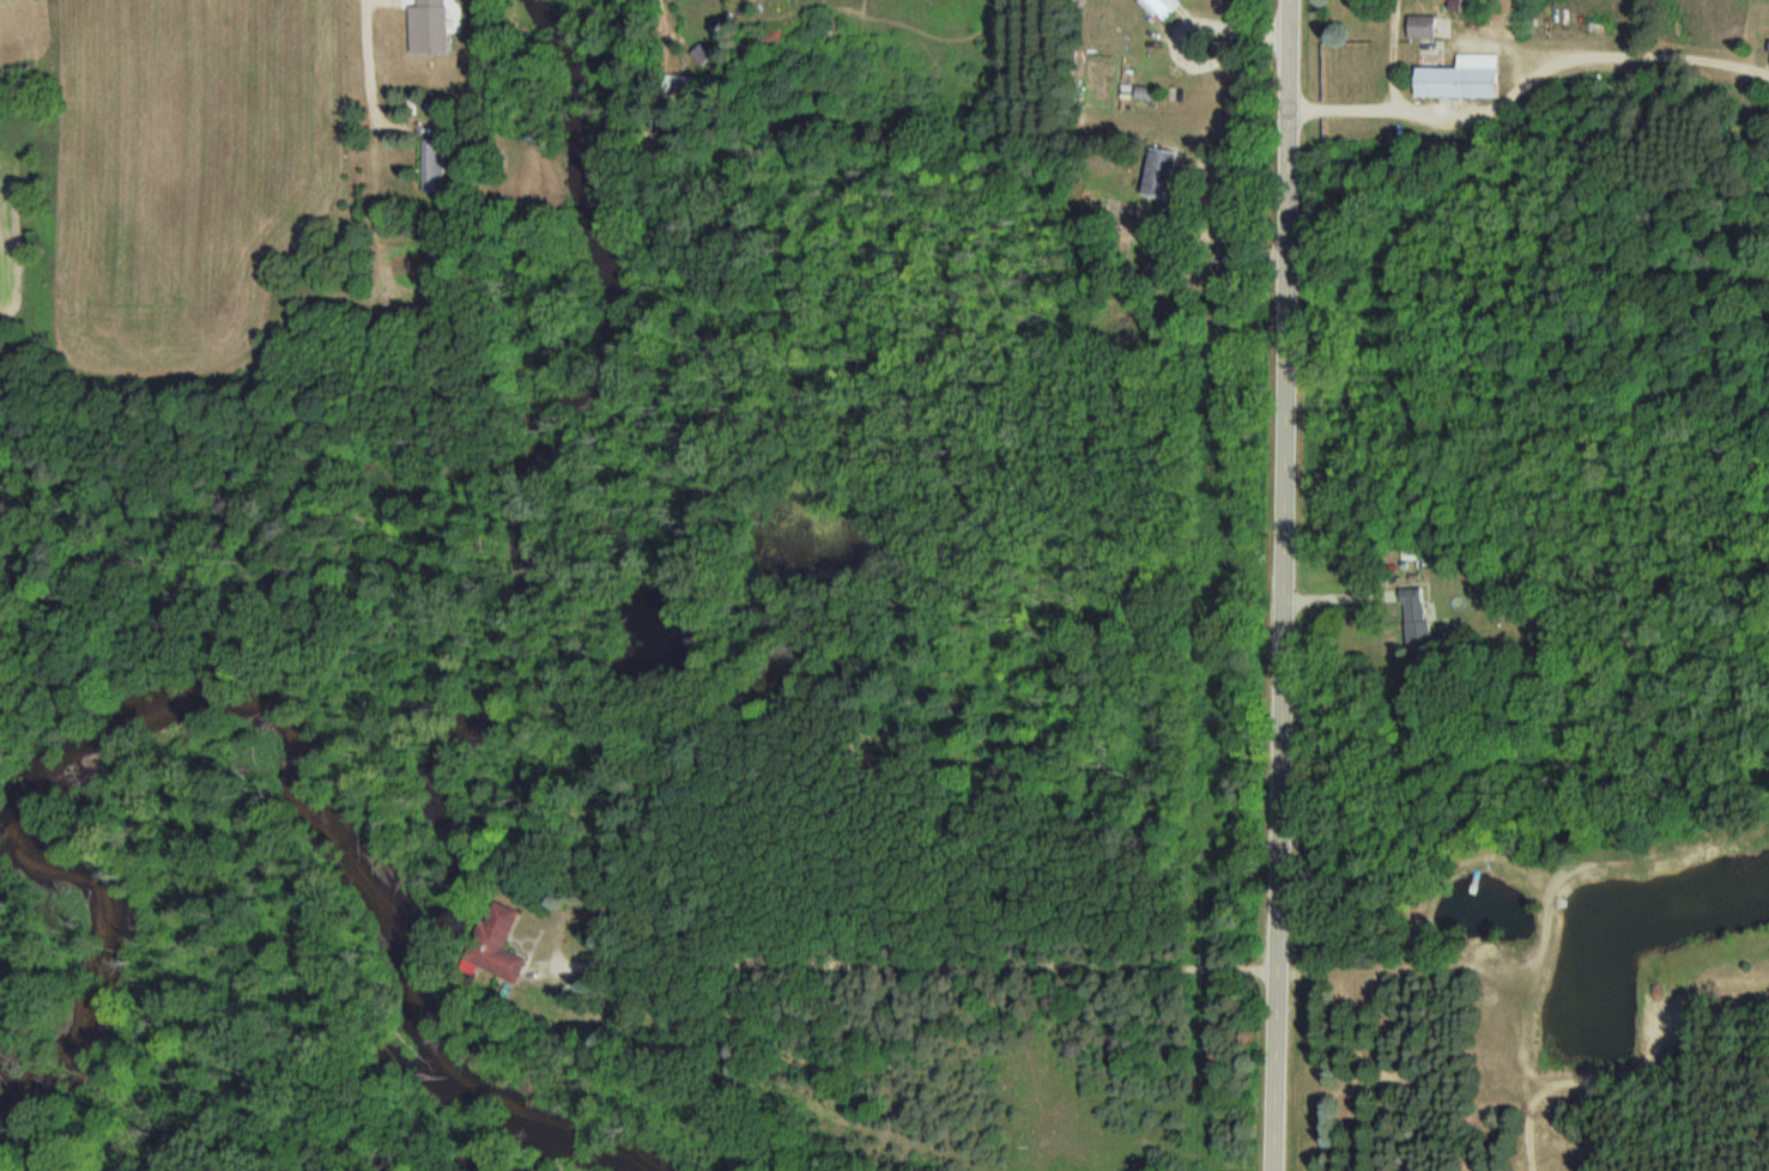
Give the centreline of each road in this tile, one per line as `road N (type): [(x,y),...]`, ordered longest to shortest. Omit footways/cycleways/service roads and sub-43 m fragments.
road 1 (tertiary): [(1271,1170),(1287,0)]

